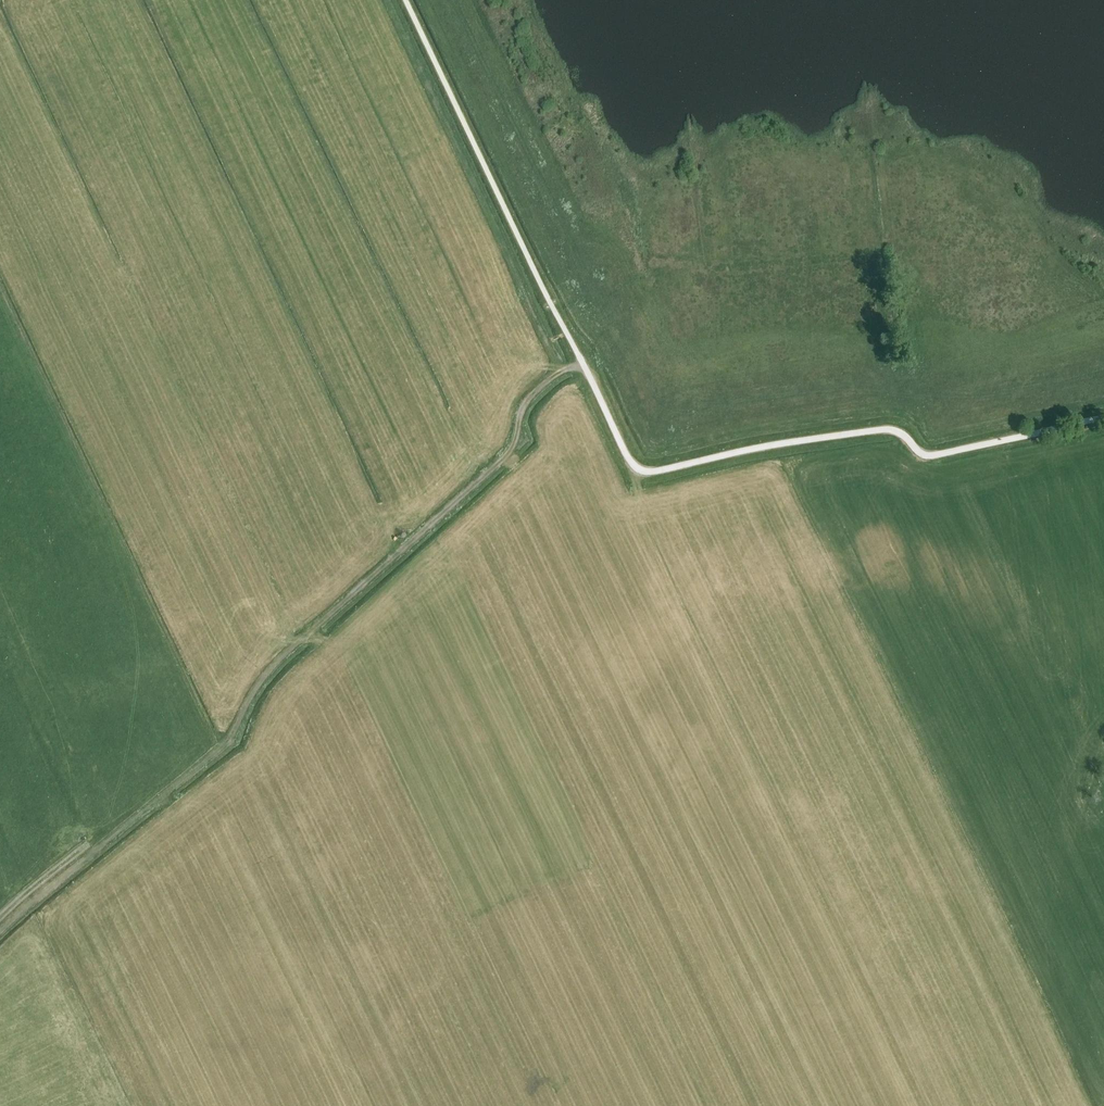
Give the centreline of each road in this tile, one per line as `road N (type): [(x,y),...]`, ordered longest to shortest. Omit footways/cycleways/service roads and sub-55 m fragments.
road 1 (track): [(1103,387),(942,423),(910,402),(882,397),(654,436),(439,0)]
road 2 (track): [(582,364),(526,400),(509,451),(260,677),(229,740),(0,918)]

